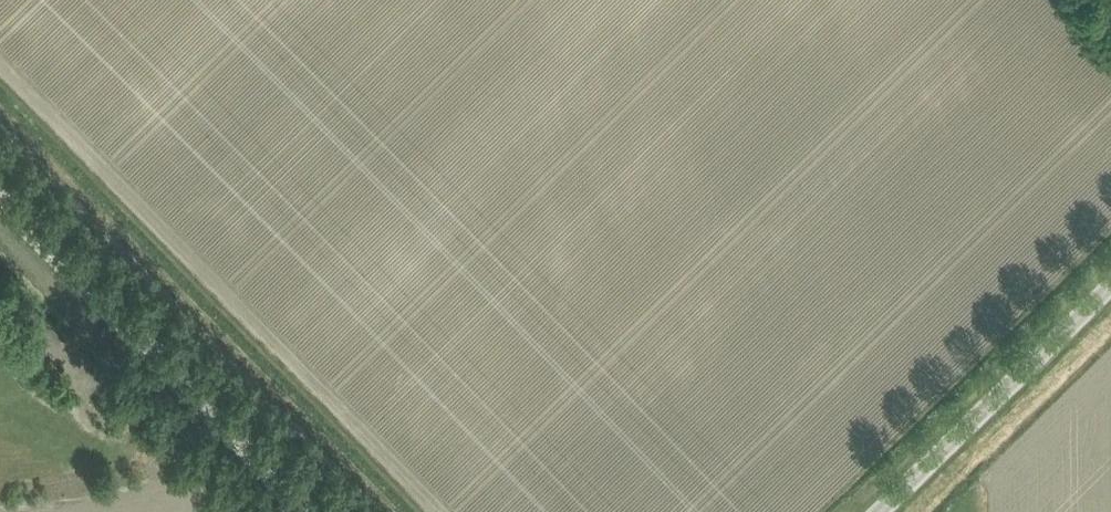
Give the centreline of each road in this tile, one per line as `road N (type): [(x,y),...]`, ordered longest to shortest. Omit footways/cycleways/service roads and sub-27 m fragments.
road 1 (unclassified): [(307,511),(0,197)]
road 2 (unclassified): [(881,511),(1110,287)]

